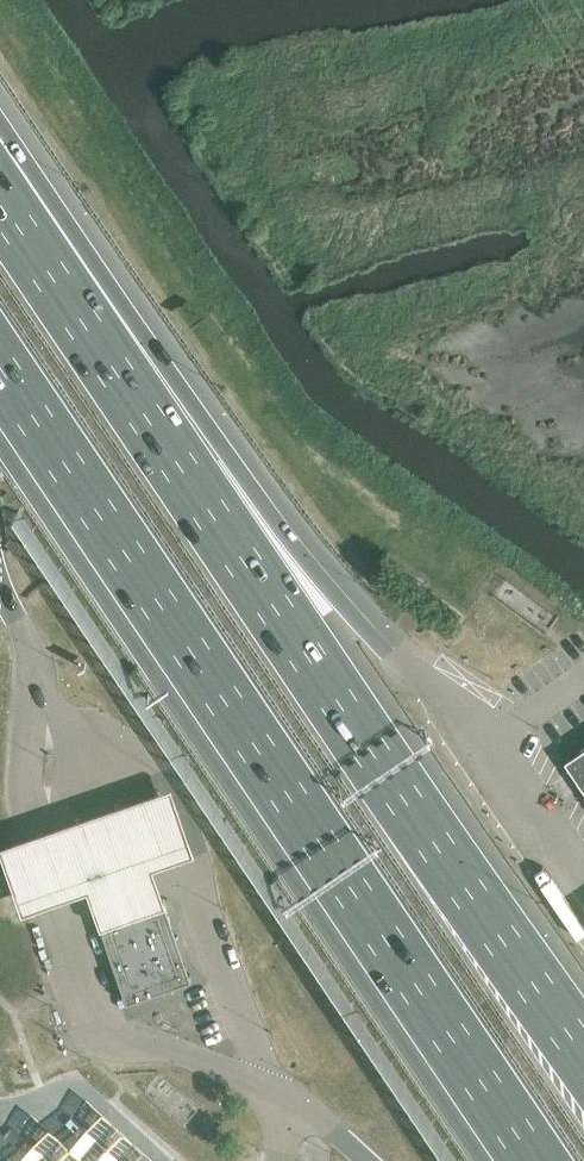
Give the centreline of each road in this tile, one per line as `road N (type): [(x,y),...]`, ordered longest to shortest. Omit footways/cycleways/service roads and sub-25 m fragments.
road 1 (motorway): [(583,1051),(0,199)]
road 2 (motorway): [(0,368),(534,1160)]
road 3 (motorway): [(388,655),(265,505),(0,121)]

